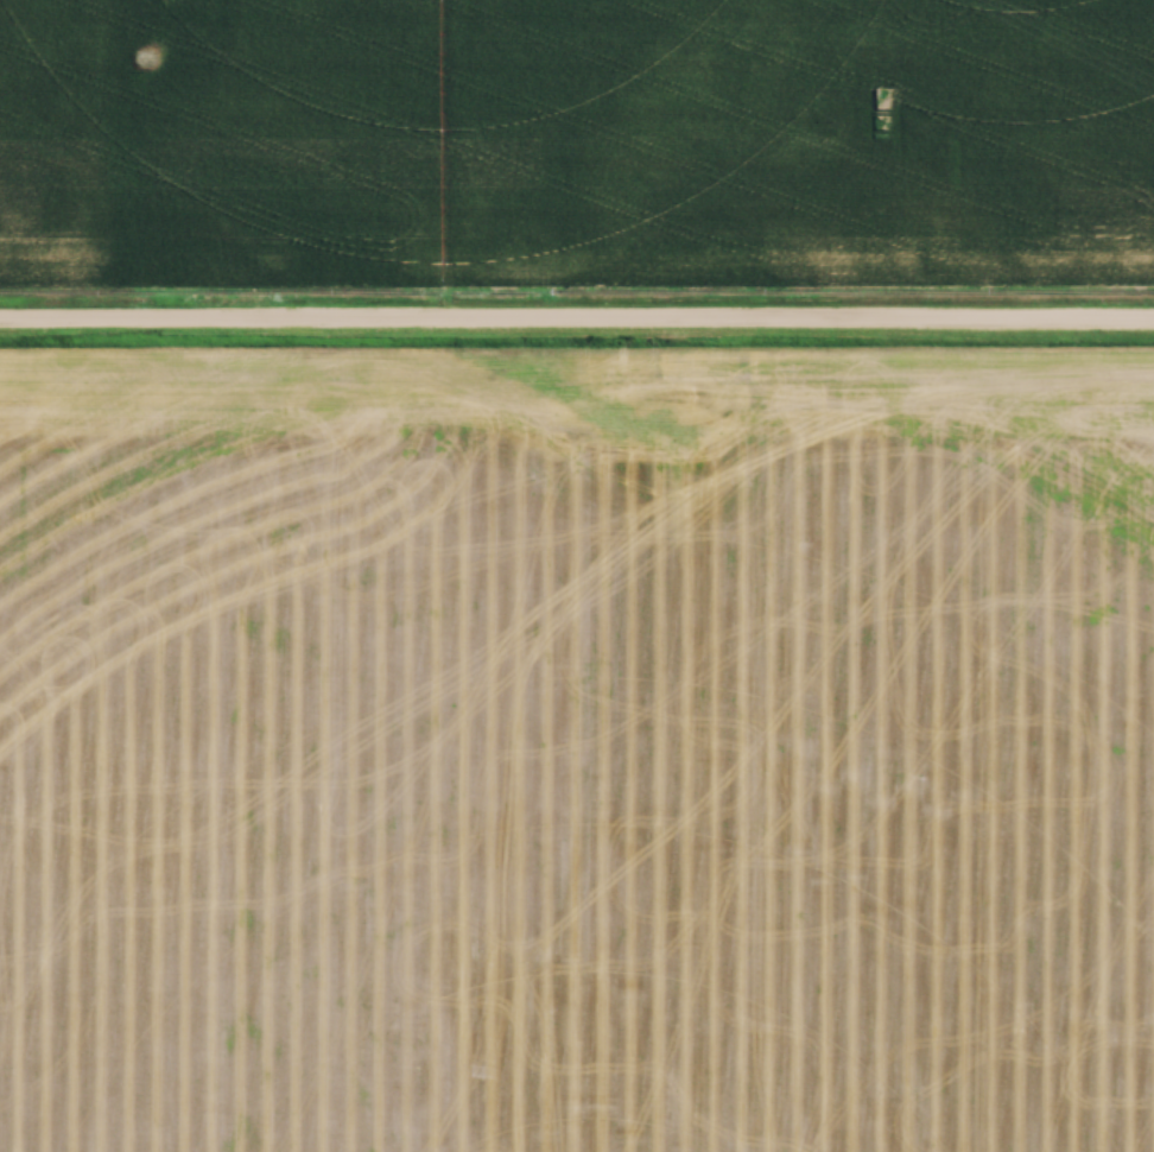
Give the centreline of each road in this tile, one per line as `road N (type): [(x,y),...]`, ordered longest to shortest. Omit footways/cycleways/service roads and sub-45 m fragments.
road 1 (residential): [(1153,322),(0,324)]

